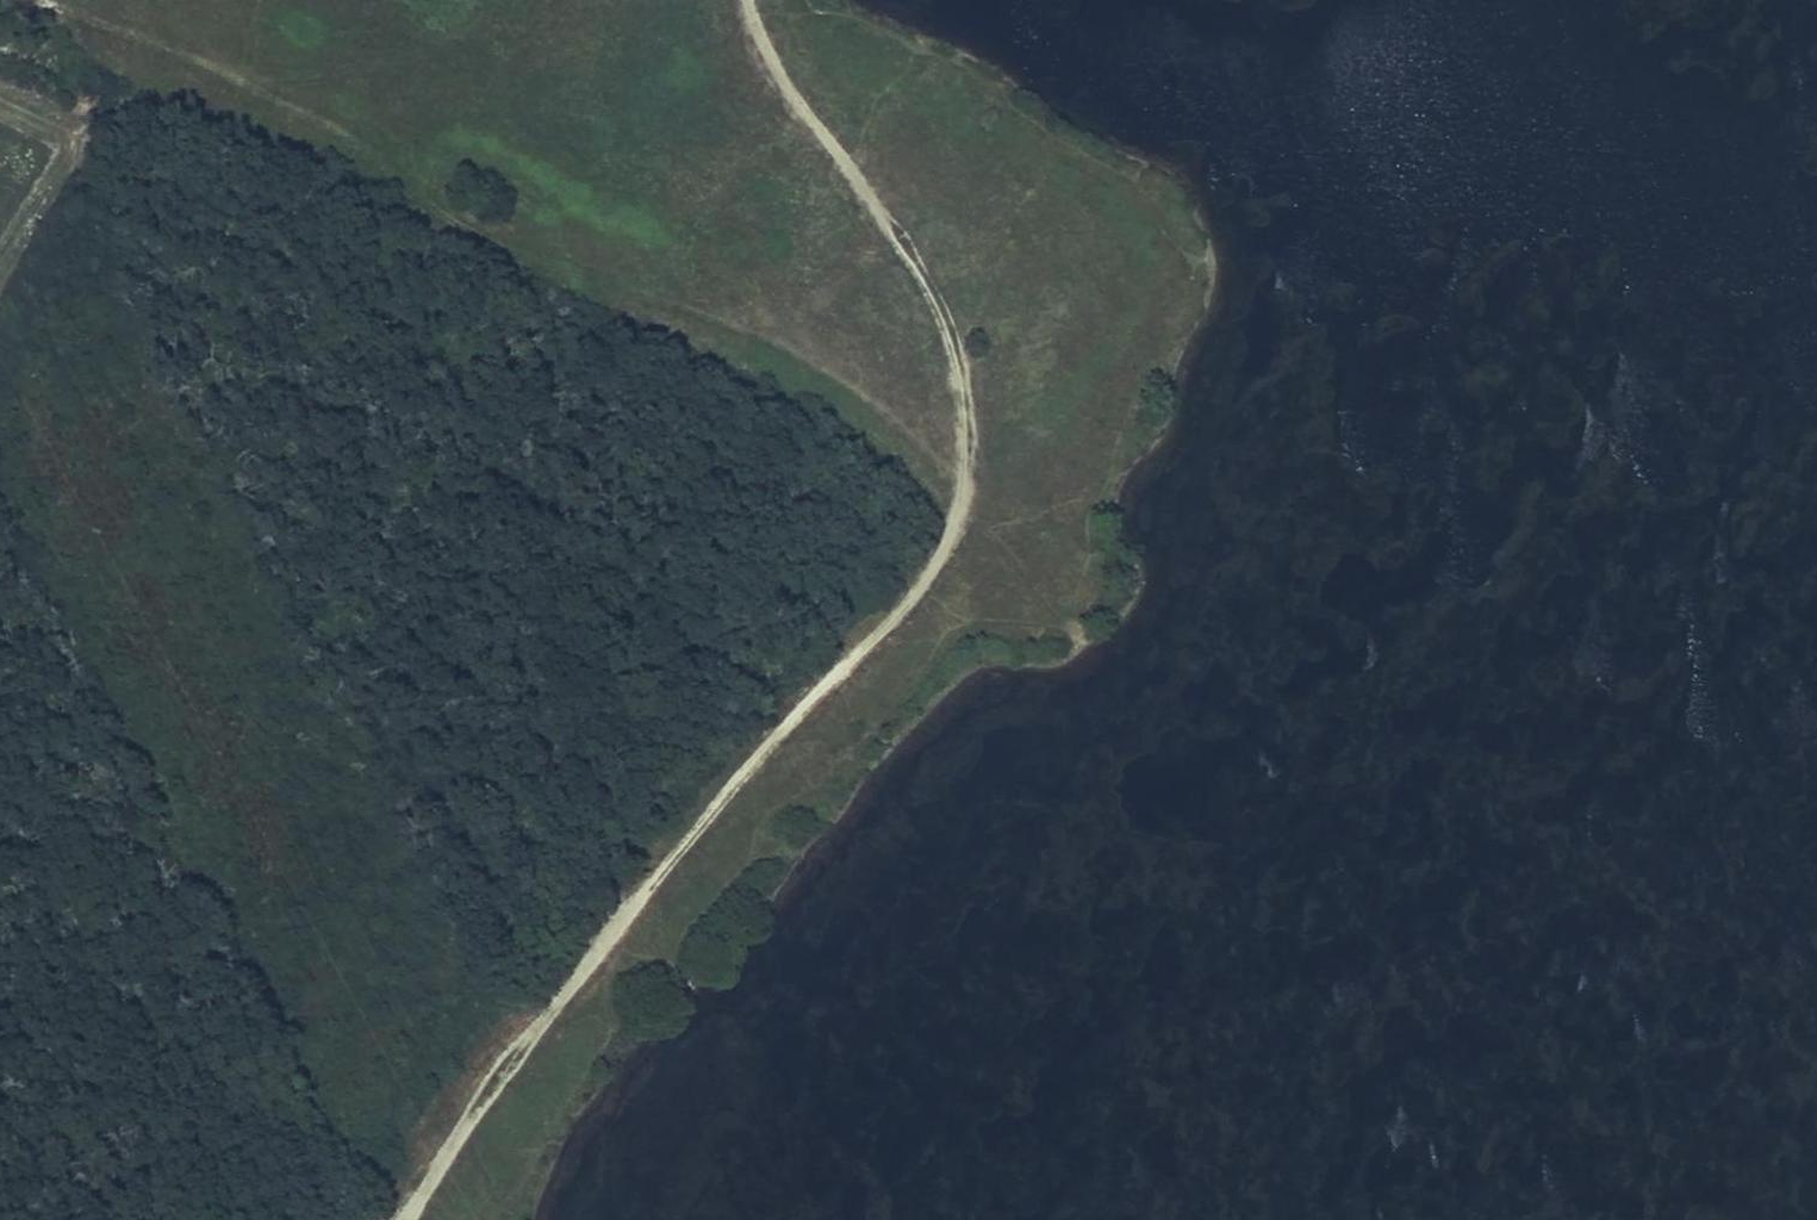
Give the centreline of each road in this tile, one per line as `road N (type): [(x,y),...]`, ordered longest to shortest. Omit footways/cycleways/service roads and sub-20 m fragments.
road 1 (track): [(410,1219),(551,993),(680,839),(889,624),(951,543),(970,455),(962,356),(937,279),(781,81),(743,0)]

